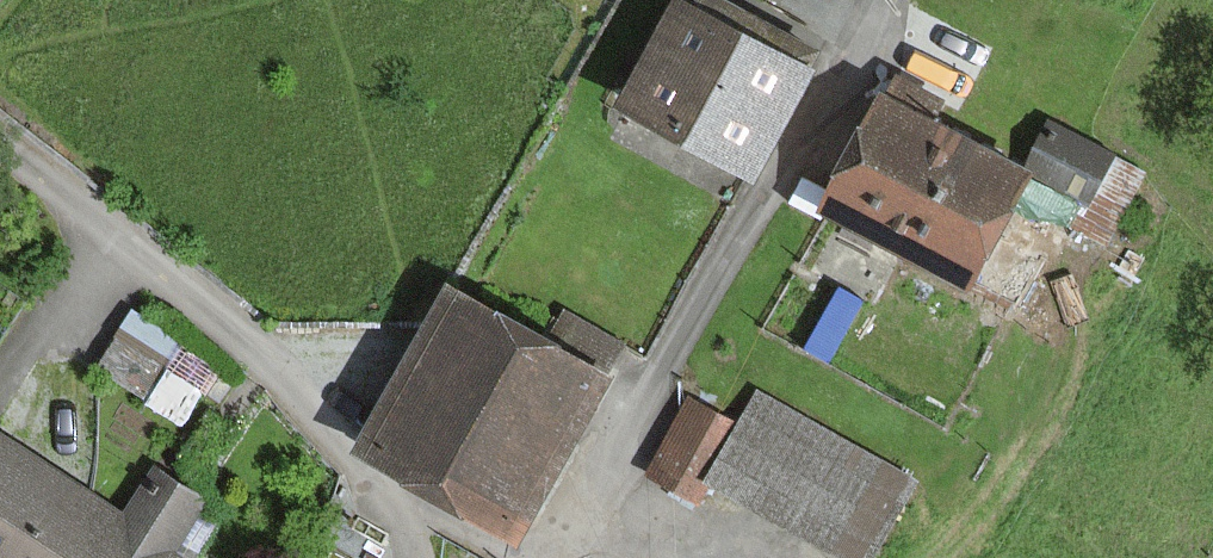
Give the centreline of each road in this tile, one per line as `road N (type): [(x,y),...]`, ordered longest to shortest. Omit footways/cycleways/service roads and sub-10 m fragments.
road 1 (unclassified): [(884,0),(839,90),(722,265),(593,484)]
road 2 (unclassified): [(0,152),(218,314),(395,487)]
road 3 (unclassified): [(593,484),(751,557)]
road 4 (residential): [(538,557),(395,487)]

